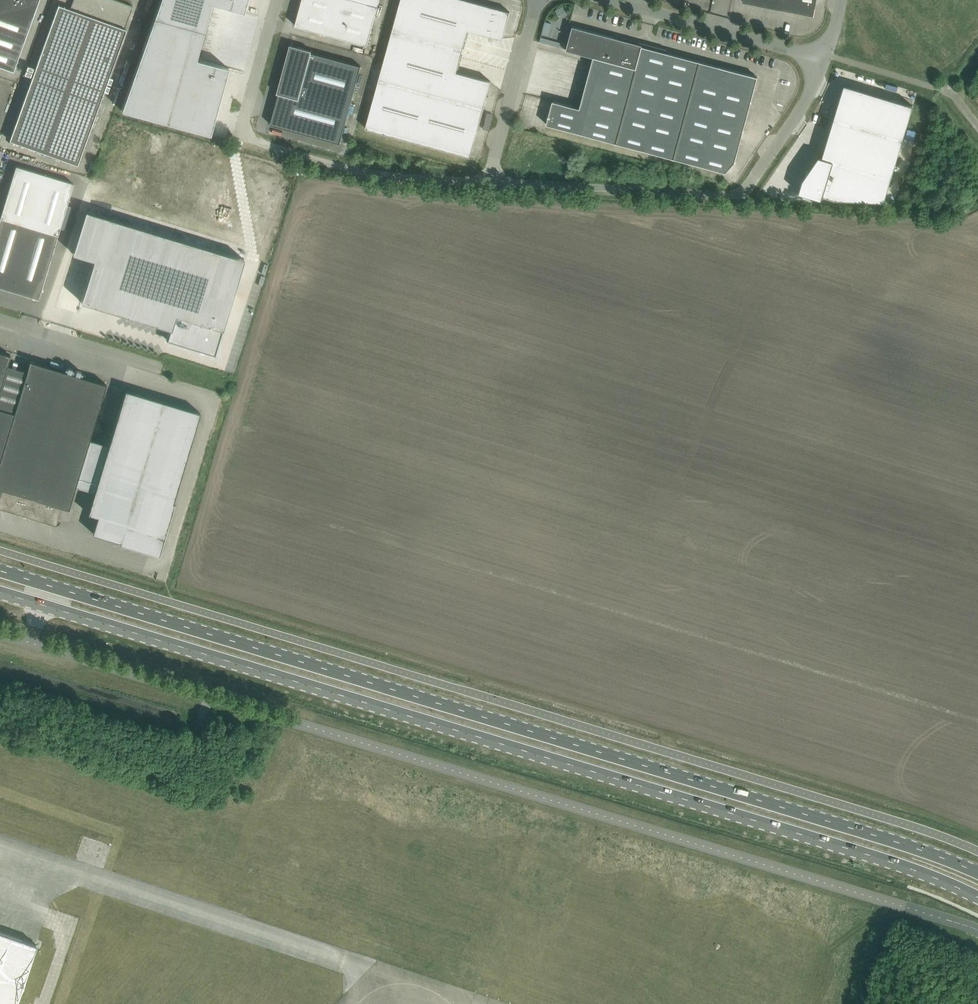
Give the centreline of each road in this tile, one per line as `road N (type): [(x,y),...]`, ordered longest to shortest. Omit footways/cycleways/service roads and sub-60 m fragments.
road 1 (primary): [(0,592),(876,857),(977,897)]
road 2 (primary): [(977,873),(0,569)]
road 3 (unclassified): [(977,931),(0,634)]
road 4 (unclassified): [(487,182),(740,191),(753,183),(826,56)]
road 5 (unclassified): [(245,135),(376,174),(487,182)]
road 6 (unclassified): [(826,56),(612,0)]
road 7 (unclassified): [(191,381),(0,322)]
road 8 (unclassified): [(487,182),(538,0)]
road 9 (unclassified): [(245,135),(277,0)]

